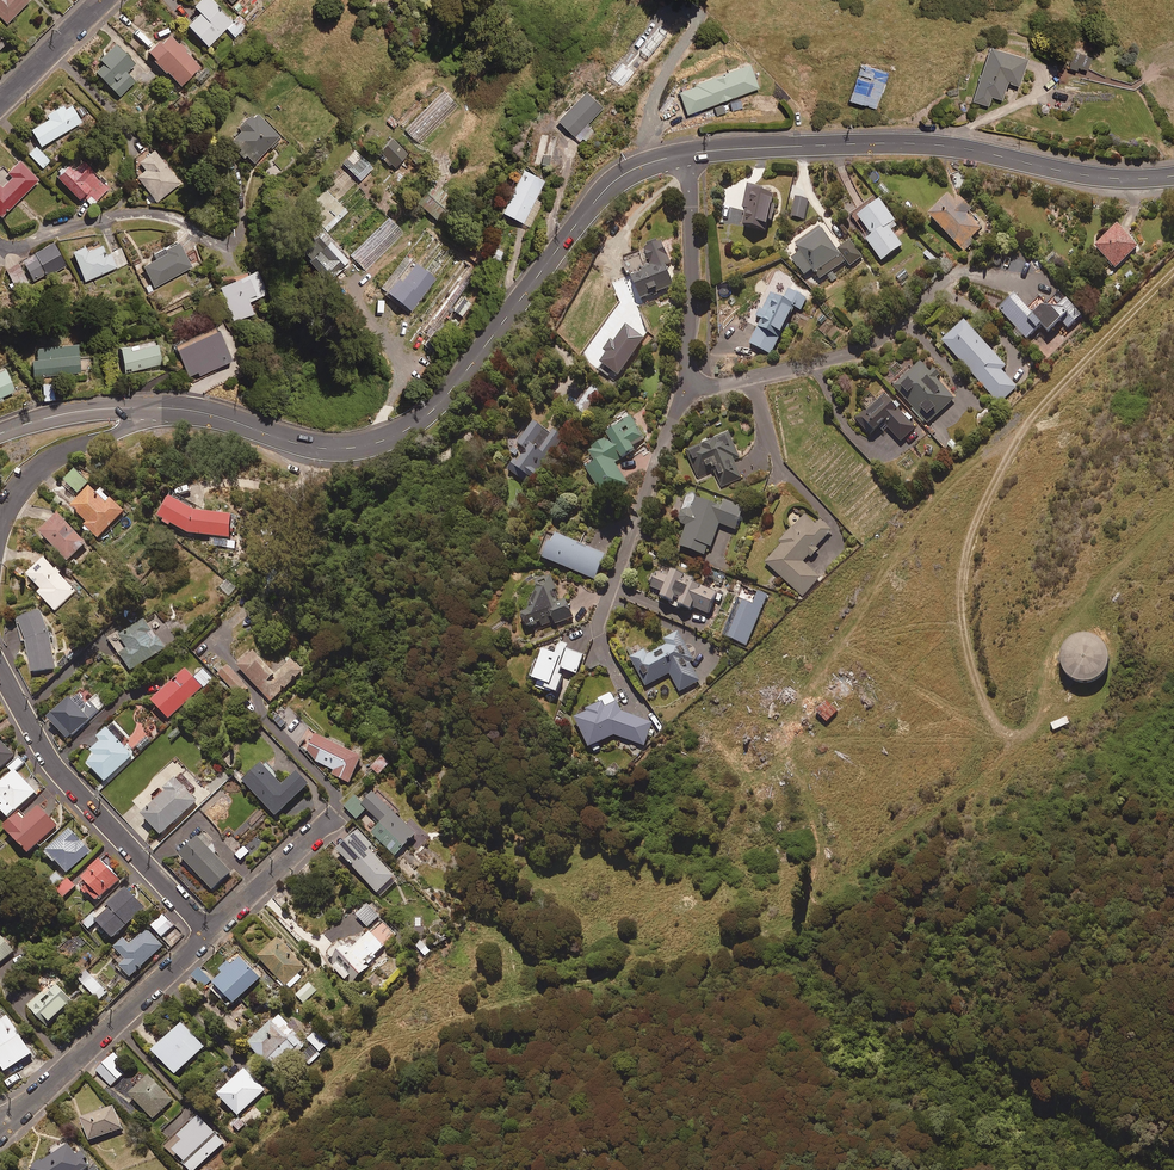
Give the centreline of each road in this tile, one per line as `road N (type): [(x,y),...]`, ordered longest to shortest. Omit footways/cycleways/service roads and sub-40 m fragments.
road 1 (secondary): [(155,407),(202,412),(321,447),(364,446),(410,428),(450,390),(603,192),(641,166),(685,154)]
road 2 (secondary): [(685,154),(921,144),(1105,178),(1173,176)]
road 3 (residential): [(209,934),(50,762),(0,671)]
road 4 (residential): [(686,387),(857,353),(944,283)]
road 5 (residential): [(686,387),(597,629)]
road 6 (residential): [(23,1108),(209,934)]
road 7 (residential): [(685,154),(692,284),(686,387)]
road 8 (residential): [(0,242),(25,244),(146,214),(180,219),(219,243)]
road 9 (residential): [(0,532),(35,469),(123,430),(132,408)]
road 10 (residential): [(209,934),(334,817)]
road 11 (tertiary): [(0,101),(102,0)]
road 12 (secondary): [(132,408),(72,413),(0,433)]

